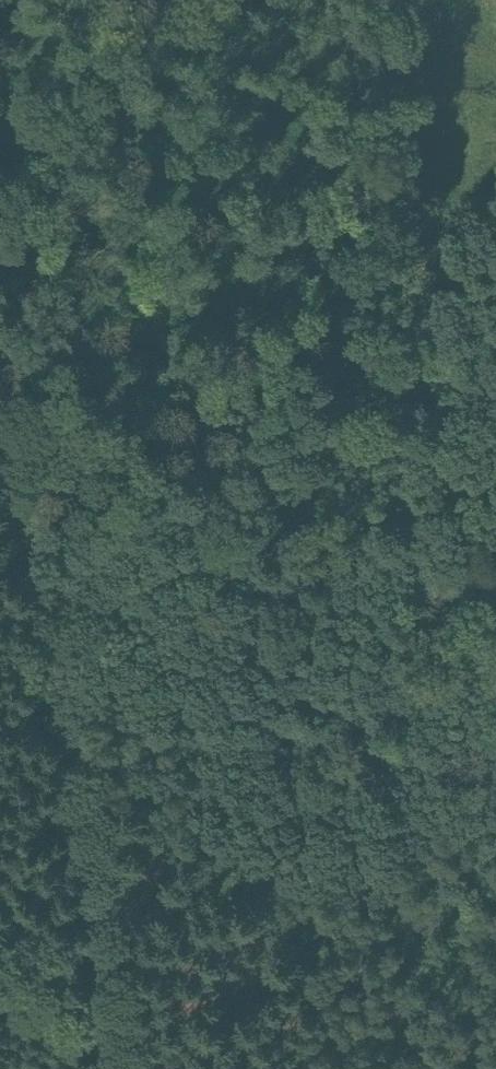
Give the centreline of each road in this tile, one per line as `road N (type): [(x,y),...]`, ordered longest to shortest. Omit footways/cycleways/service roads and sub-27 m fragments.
road 1 (track): [(117,1068),(11,502),(0,381)]
road 2 (track): [(0,336),(67,0)]

